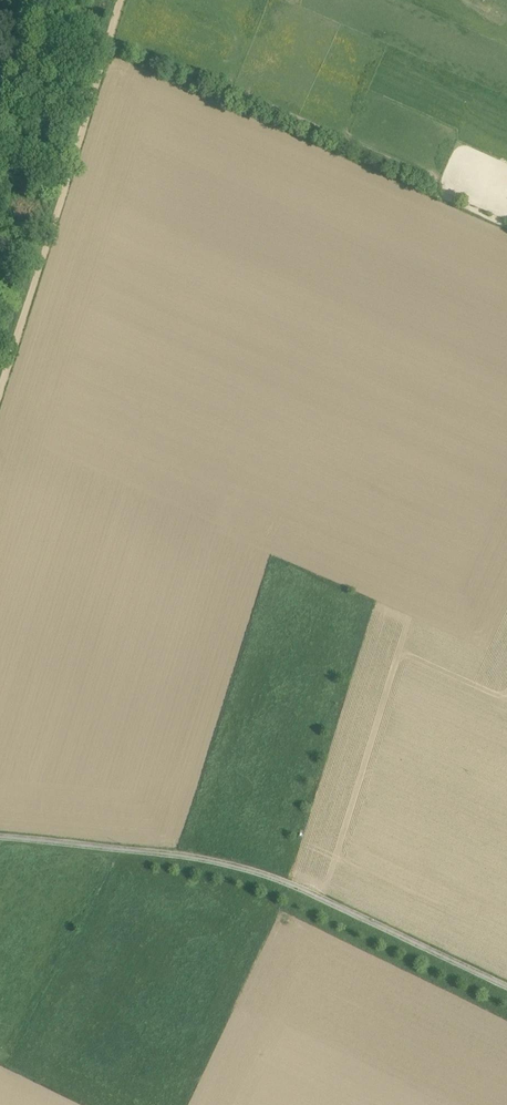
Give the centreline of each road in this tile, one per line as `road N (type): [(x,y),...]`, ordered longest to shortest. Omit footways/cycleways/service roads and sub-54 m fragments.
road 1 (unclassified): [(0,838),(221,862),(373,922),(506,986)]
road 2 (track): [(122,0),(0,392)]

